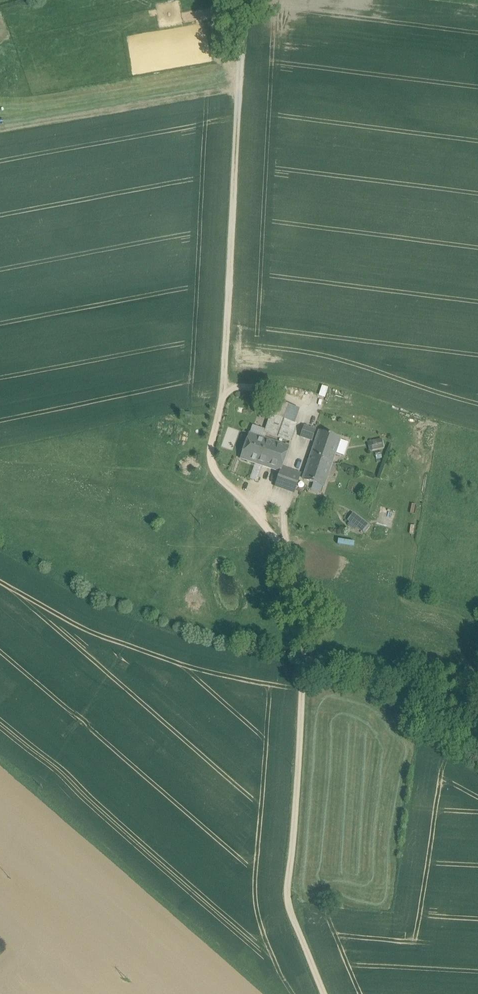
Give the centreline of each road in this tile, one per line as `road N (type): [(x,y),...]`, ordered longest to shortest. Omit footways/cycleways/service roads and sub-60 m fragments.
road 1 (track): [(326,993),(290,904),(304,702),(294,575),(214,462),(242,0)]

